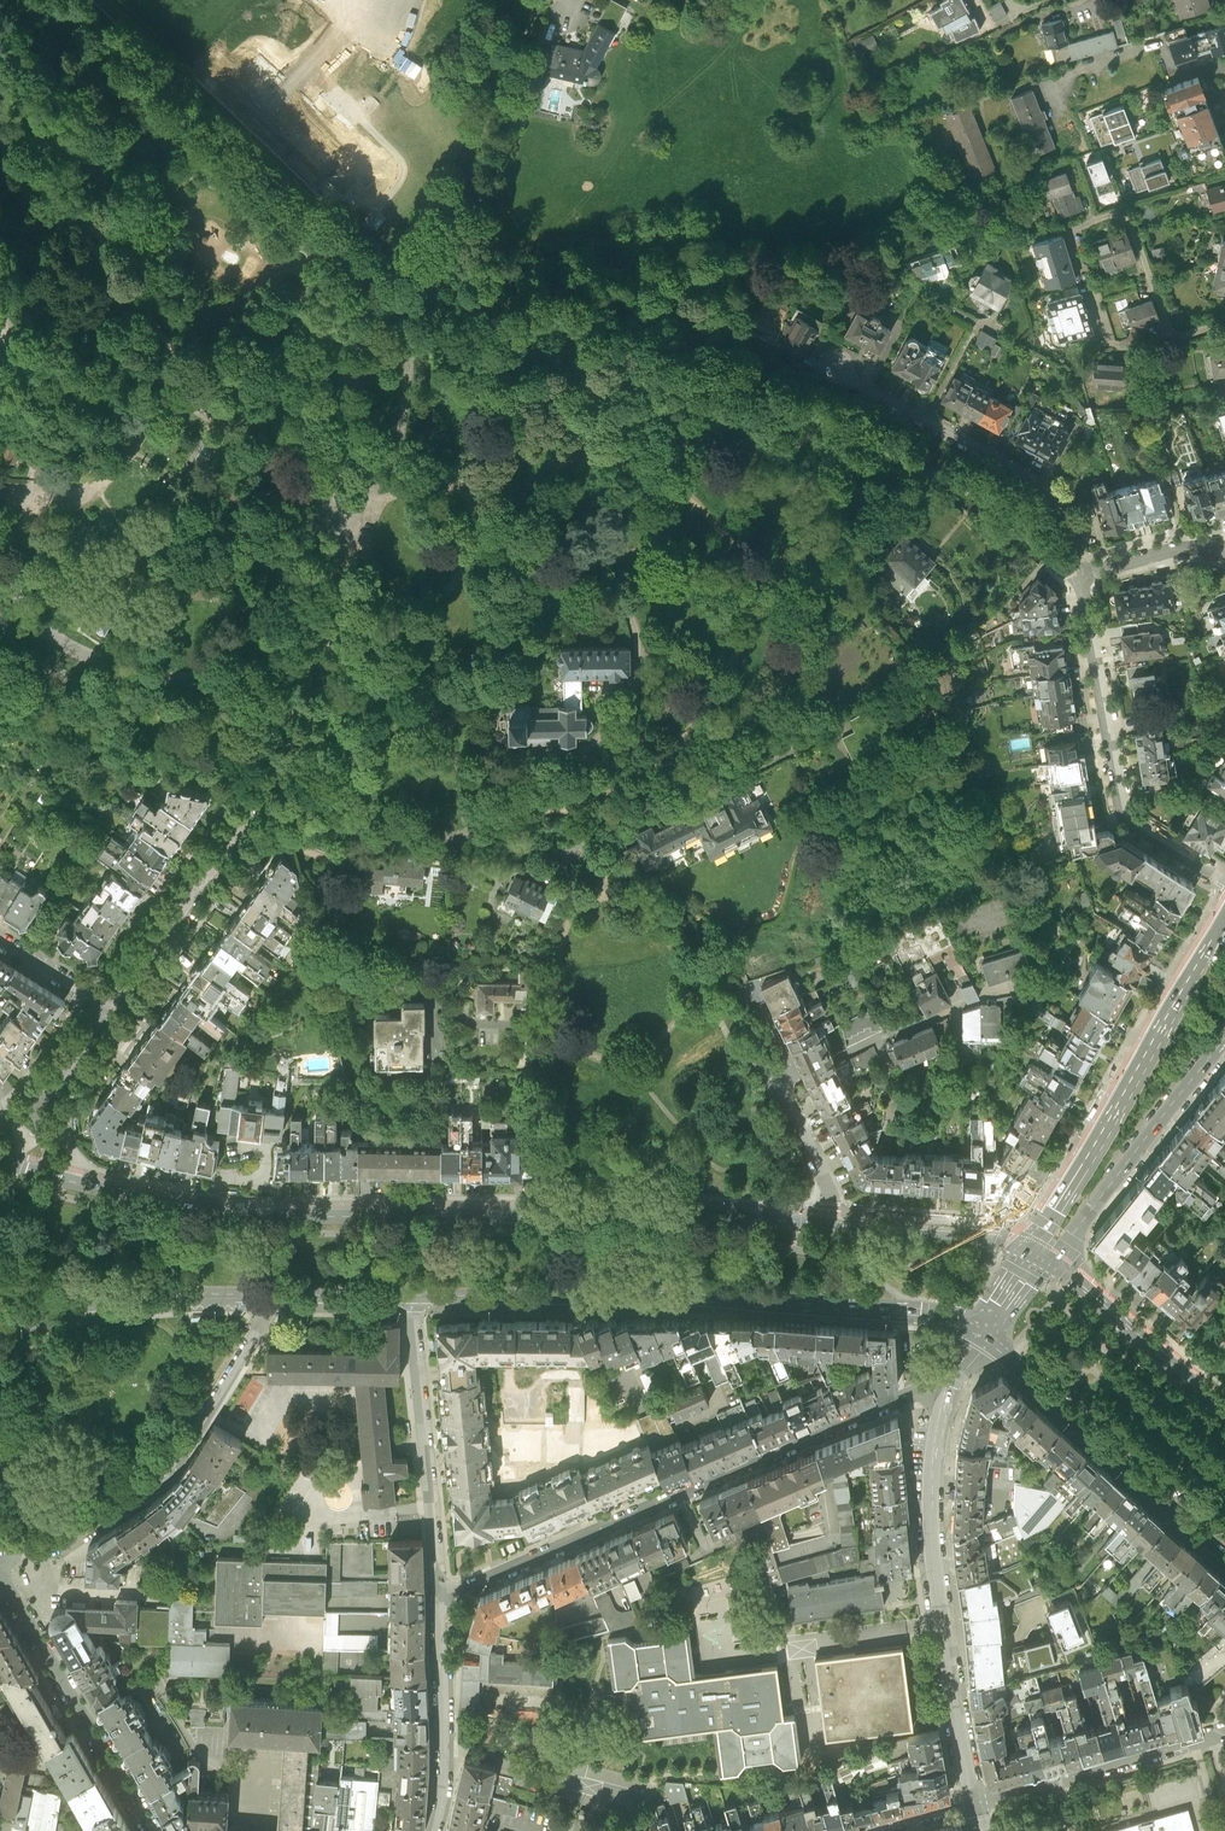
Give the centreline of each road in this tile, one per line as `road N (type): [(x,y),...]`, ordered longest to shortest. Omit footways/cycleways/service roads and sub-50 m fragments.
road 1 (primary): [(835,1221),(251,1212),(68,1174)]
road 2 (primary): [(411,1296),(809,1304),(934,1315),(979,1336)]
road 3 (residential): [(955,1369),(439,1597)]
road 4 (residential): [(109,1008),(299,744),(334,632),(341,518)]
road 5 (track): [(11,526),(43,502),(118,474),(182,362),(75,229),(1,156)]
road 6 (track): [(693,690),(713,694),(738,649),(753,601),(752,572),(736,544),(661,468),(624,450),(587,449),(510,481),(464,481)]
road 7 (unclassified): [(0,550),(32,606),(77,645),(178,677),(213,676),(238,662),(261,631),(312,533),(341,518)]
road 8 (tertiary): [(955,1369),(939,1426),(934,1529),(973,1801)]
road 9 (residential): [(0,1558),(76,1536),(153,1487),(210,1412),(262,1321),(263,1295)]
road 10 (primary): [(1224,911),(1054,1208),(1038,1256)]
road 11 (residential): [(1224,882),(1123,819),(1082,580)]
road 12 (residential): [(1082,580),(1069,517),(1056,494),(871,394),(838,368)]
road 13 (primary): [(979,1336),(1224,1553)]
road 14 (residential): [(0,1564),(152,1830)]
road 15 (residential): [(439,1597),(411,1296)]
road 16 (primary): [(1038,1256),(1073,1233),(1224,1039)]
road 17 (primary): [(0,1311),(263,1295)]
road 18 (residential): [(973,1801),(1224,1729)]
road 19 (primary): [(1224,1408),(1038,1256)]
road 20 (residential): [(433,1830),(444,1745),(439,1597)]
road 21 (primary): [(1038,1256),(1002,1238),(835,1221)]
road 22 (track): [(189,178),(13,96),(0,97)]
road 23 (track): [(753,601),(778,582),(793,492),(854,495)]
road 24 (track): [(189,178),(223,192),(287,255),(320,270)]
road 25 (primary): [(263,1295),(411,1296)]
road 26 (residential): [(780,1086),(835,1198),(835,1221)]
road 27 (residential): [(1082,580),(1169,553),(1224,556)]
road 28 (track): [(583,744),(589,755),(621,752),(693,690)]
road 29 (residential): [(0,938),(109,1008)]

